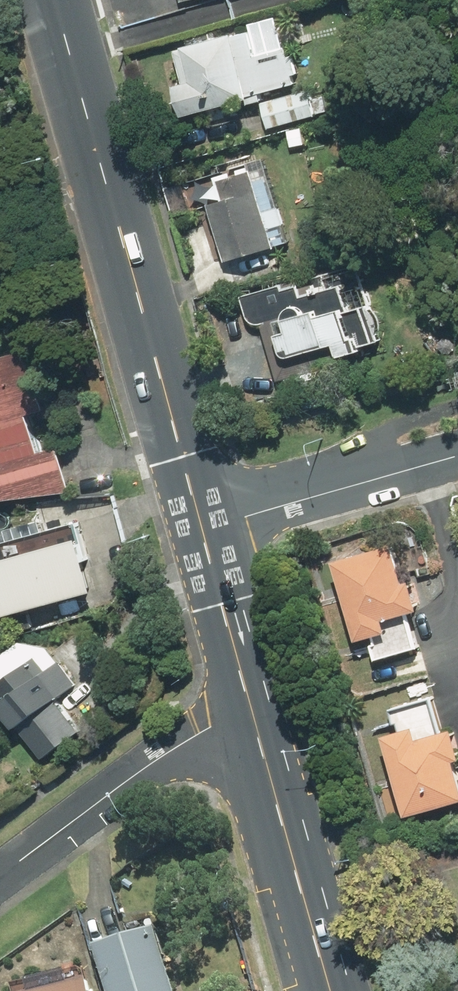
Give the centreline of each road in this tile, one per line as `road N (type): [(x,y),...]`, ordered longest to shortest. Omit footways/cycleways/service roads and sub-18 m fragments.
road 1 (primary): [(57,0),(210,530)]
road 2 (residential): [(0,878),(253,703)]
road 3 (primary): [(253,703),(333,990)]
road 4 (tertiary): [(210,530),(457,456)]
road 5 (primary): [(210,530),(253,703)]

